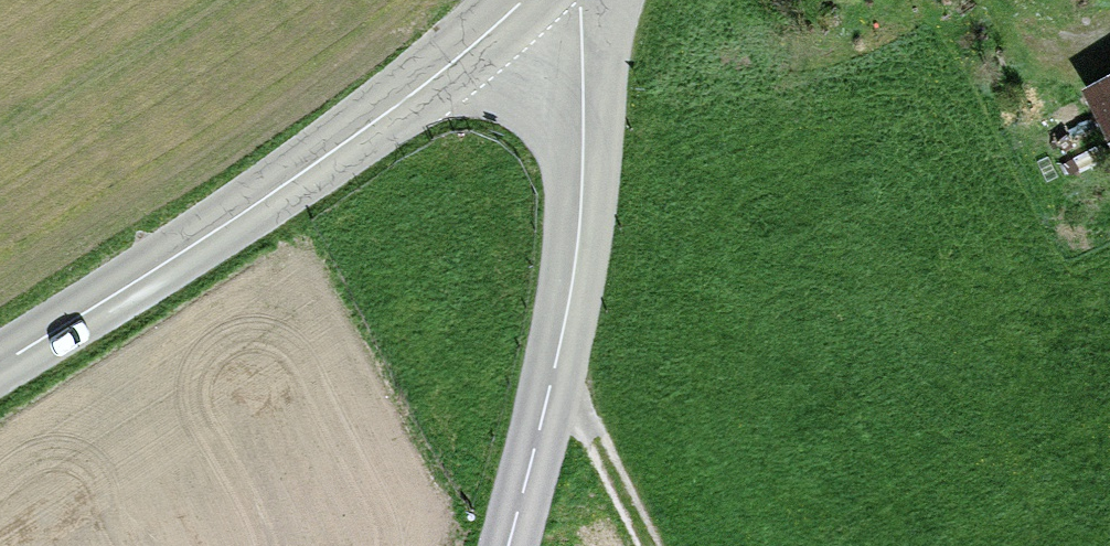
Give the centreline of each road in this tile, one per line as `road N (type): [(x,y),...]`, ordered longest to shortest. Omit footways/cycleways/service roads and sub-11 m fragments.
road 1 (tertiary): [(0,363),(208,235),(436,76),(521,0)]
road 2 (tertiary): [(506,545),(551,382),(579,228),(587,130),(580,0)]
road 3 (track): [(551,382),(598,441),(650,545)]

